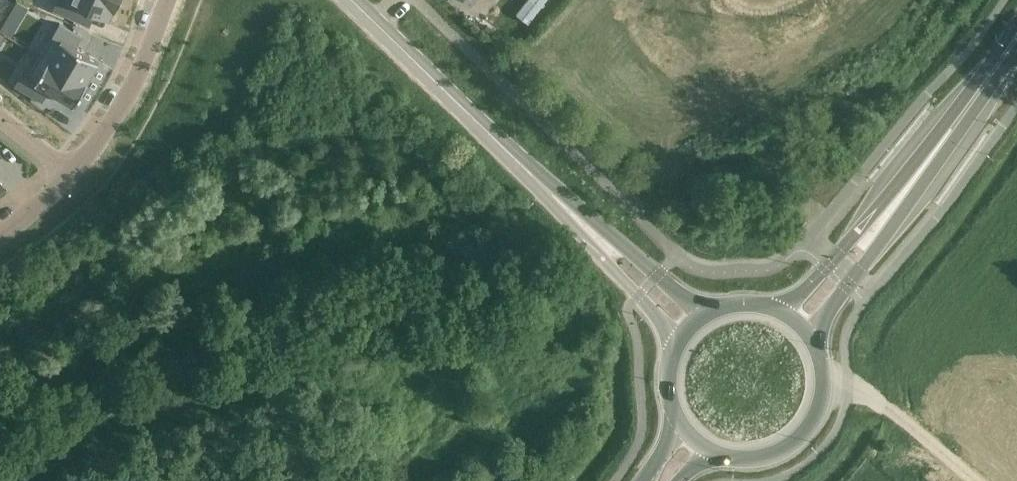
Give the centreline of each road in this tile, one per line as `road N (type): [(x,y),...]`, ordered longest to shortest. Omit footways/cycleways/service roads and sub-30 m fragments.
road 1 (primary): [(1016,33),(849,242),(778,310)]
road 2 (primary): [(813,340),(1016,41)]
road 3 (residential): [(710,313),(478,123)]
road 4 (residential): [(478,123),(678,345)]
road 5 (primary): [(711,451),(754,459),(795,443),(810,427),(825,386),(813,340)]
road 6 (residential): [(71,173),(136,80),(165,0)]
road 7 (residential): [(478,123),(351,0)]
road 8 (track): [(975,480),(885,406),(847,385)]

